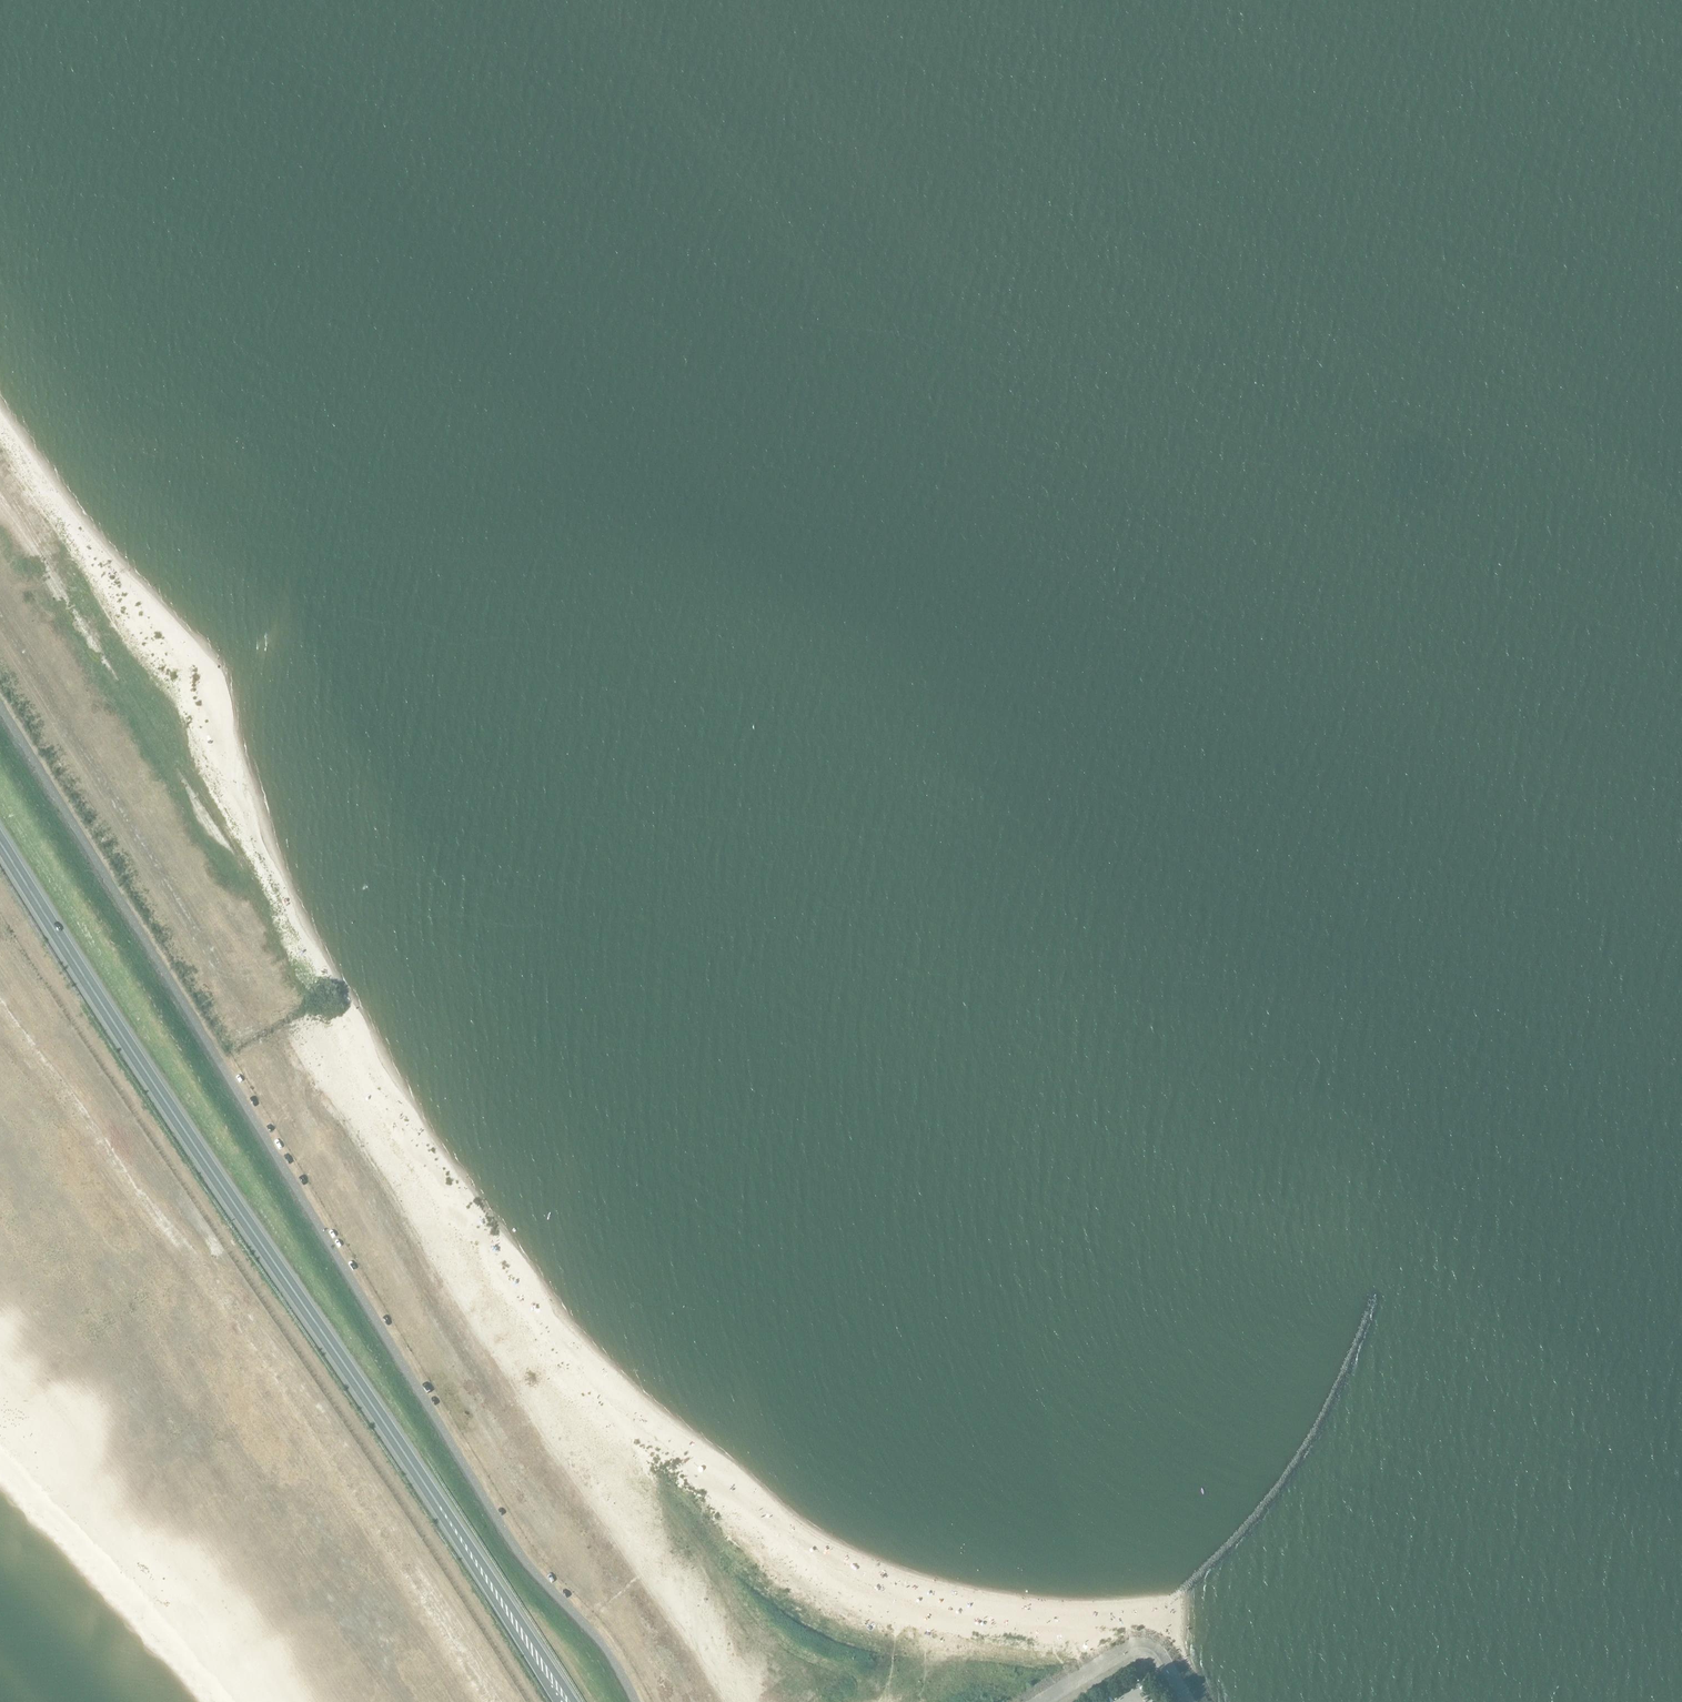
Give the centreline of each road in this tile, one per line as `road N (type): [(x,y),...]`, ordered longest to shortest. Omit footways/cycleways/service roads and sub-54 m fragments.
road 1 (trunk): [(565,1701),(0,843)]

